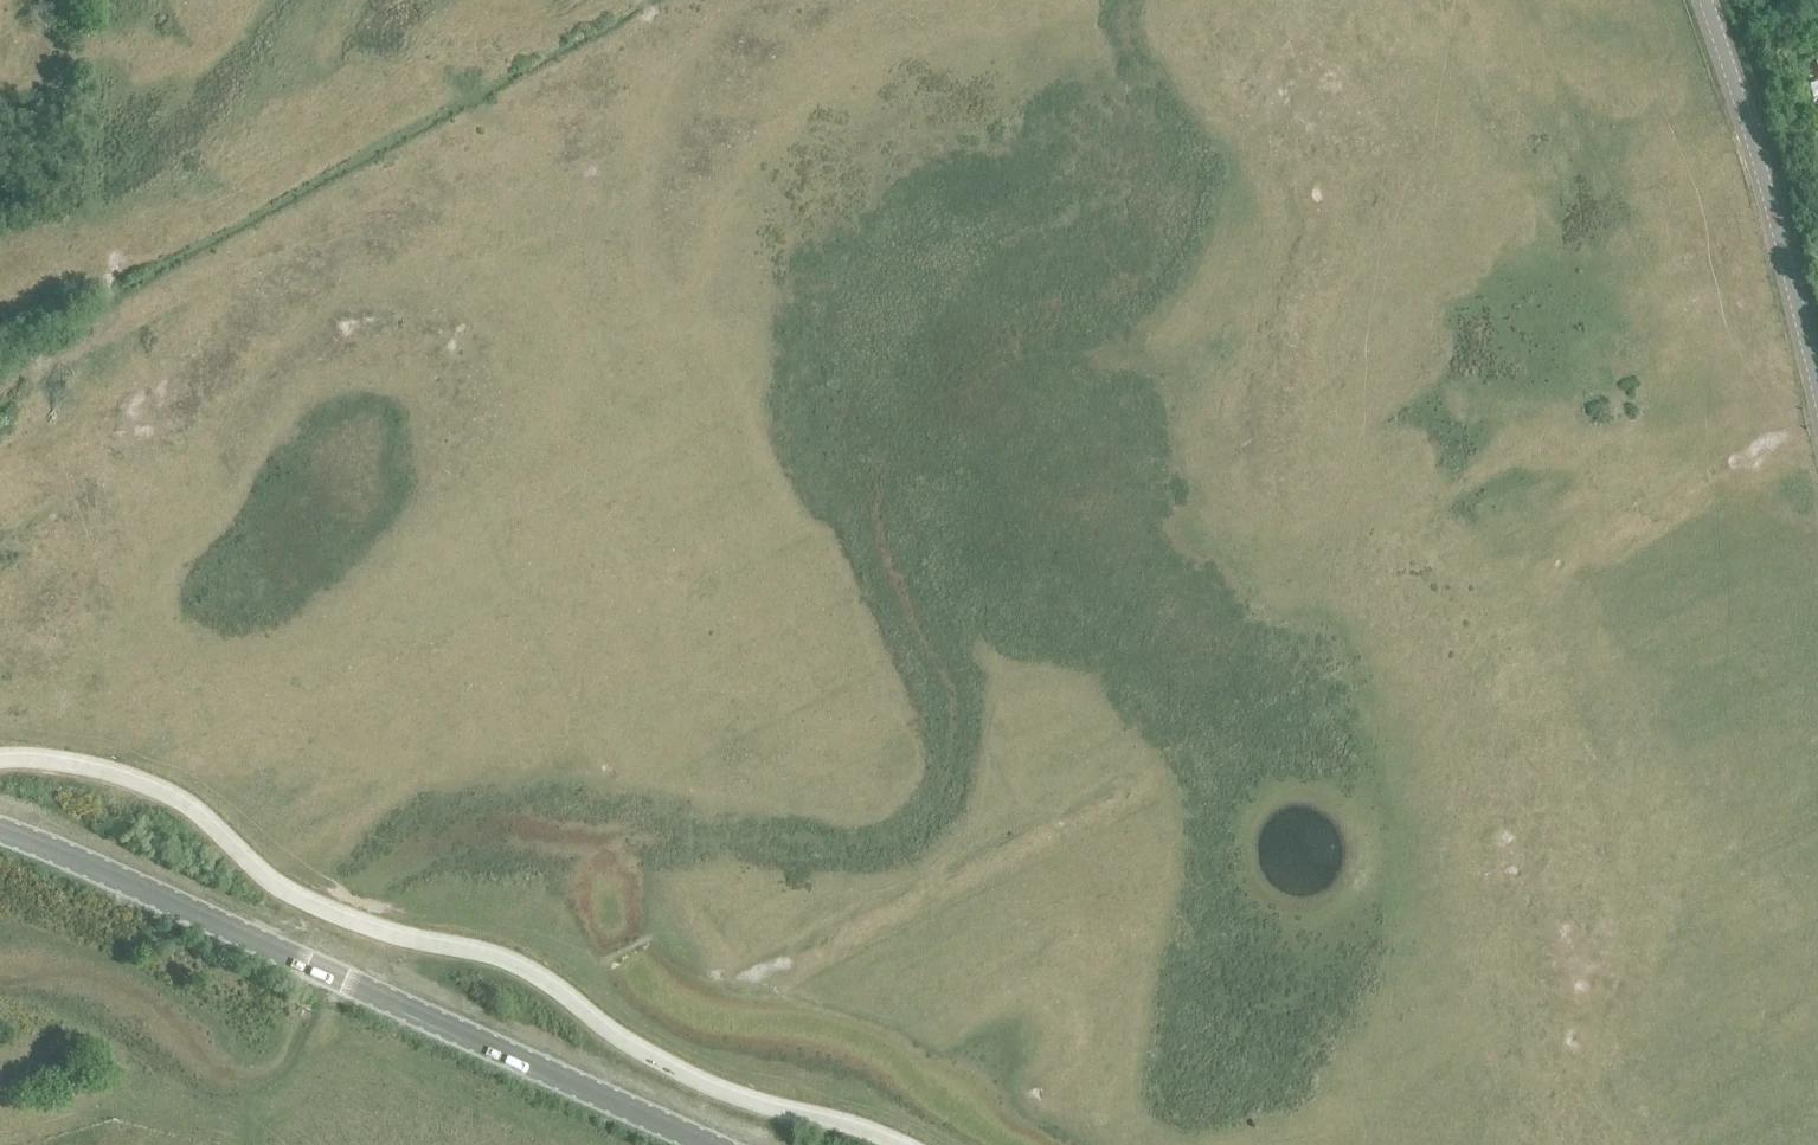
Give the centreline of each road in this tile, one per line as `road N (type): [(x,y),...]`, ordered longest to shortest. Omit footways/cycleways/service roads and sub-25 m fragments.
road 1 (tertiary): [(708,1144),(0,831)]
road 2 (residential): [(1817,409),(1701,0)]

